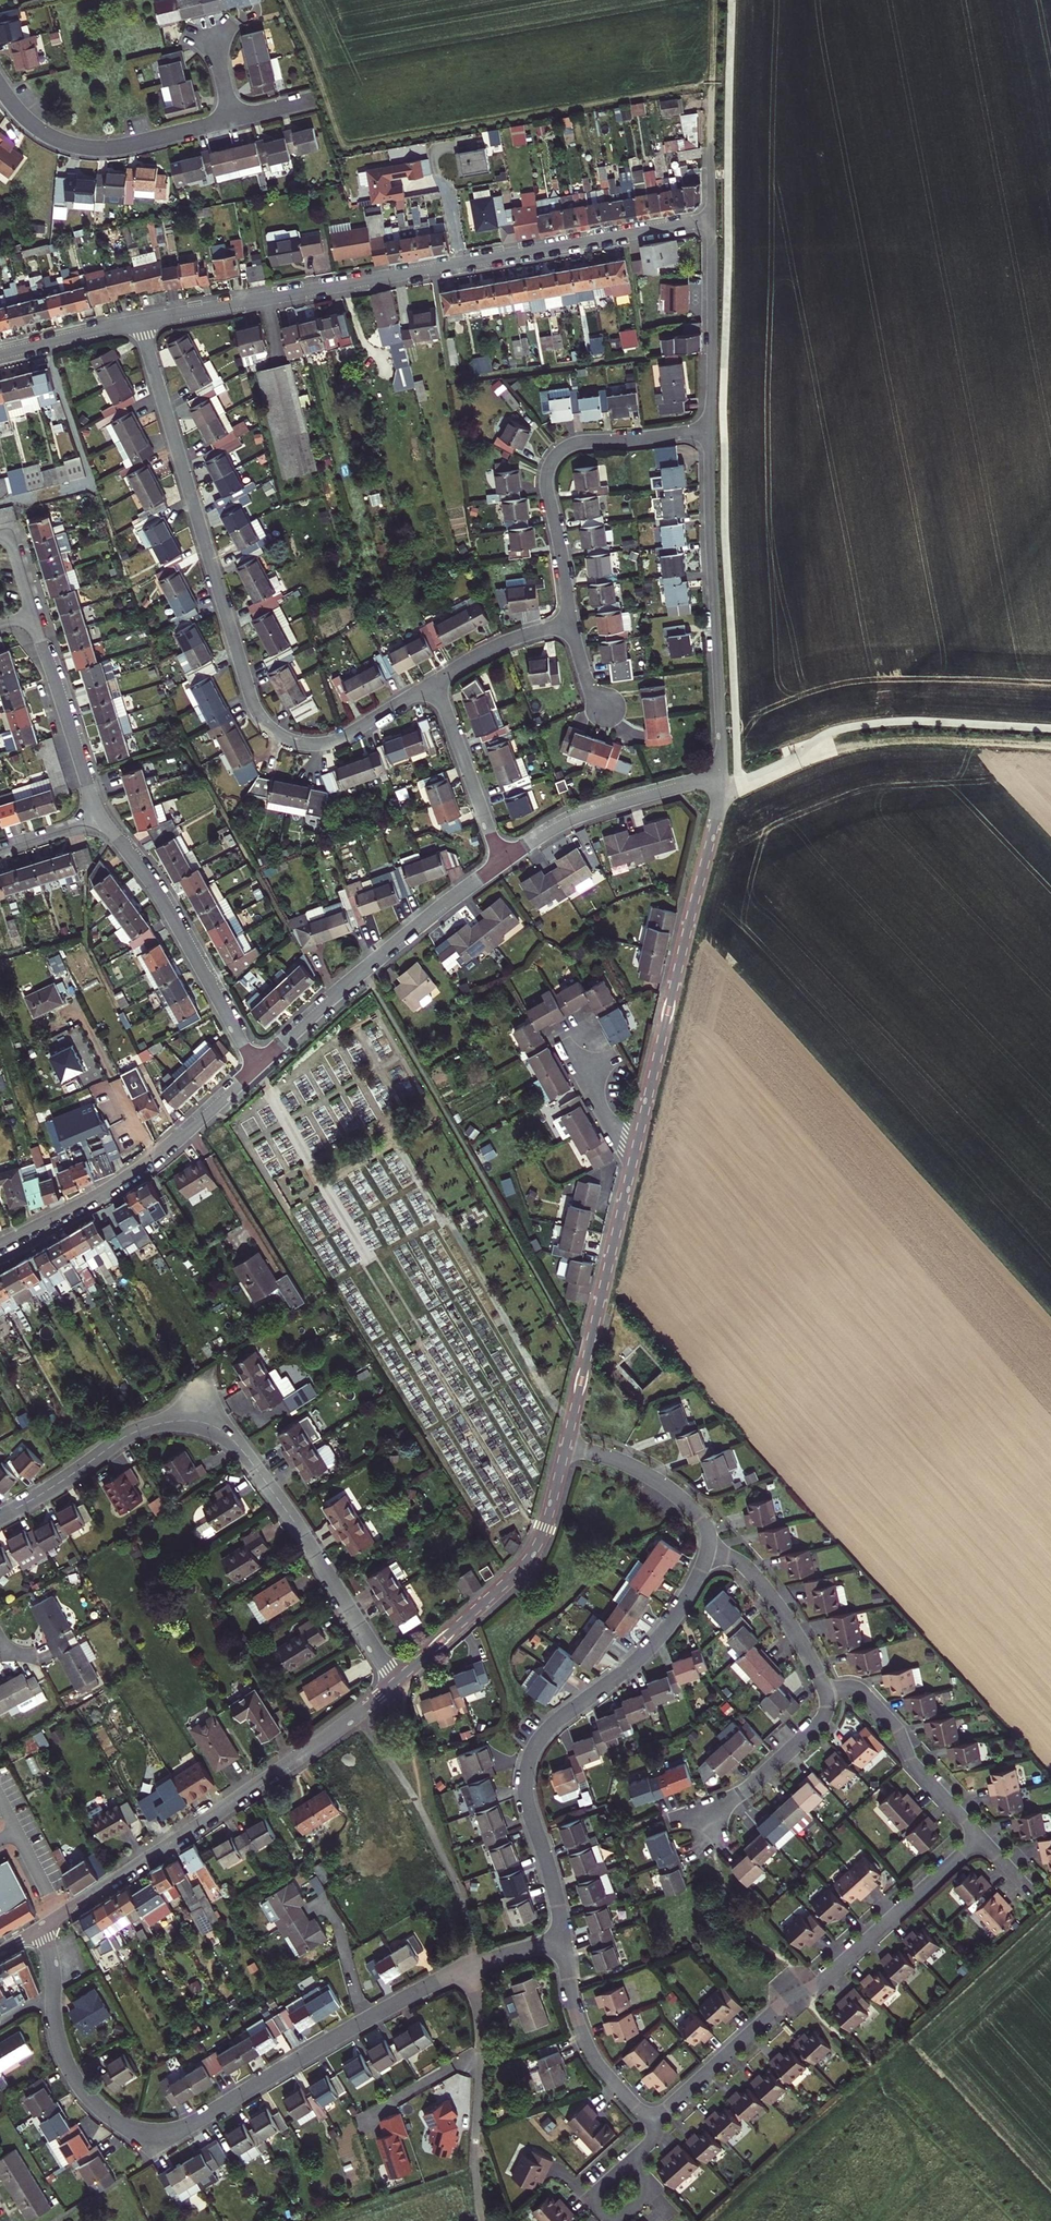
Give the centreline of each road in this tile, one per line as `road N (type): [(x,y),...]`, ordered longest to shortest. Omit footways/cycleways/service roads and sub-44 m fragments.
road 1 (residential): [(709,430),(712,219),(138,325)]
road 2 (residential): [(138,325),(255,713),(287,742),(314,747),(433,687)]
road 3 (residential): [(0,1517),(137,1431),(184,1420),(216,1427),(291,1518),(395,1683)]
road 4 (residential): [(42,1926),(63,2057),(93,2101),(132,2128),(190,2125),(364,2021)]
road 5 (residential): [(708,1545),(690,1591),(653,1645),(555,1723),(529,1757),(527,1802),(564,1939)]
road 6 (residential): [(649,2124),(980,1838)]
road 7 (residential): [(395,1683),(42,1926)]
road 8 (residential): [(723,774),(635,1152)]
road 9 (residential): [(723,774),(709,430)]
road 10 (residential): [(709,430),(585,442),(544,467),(543,500),(569,623)]
road 11 (residential): [(257,1070),(382,952),(504,858)]
road 12 (residential): [(0,1245),(122,1181),(257,1070)]
road 13 (residential): [(567,1445),(546,1527),(525,1565),(395,1683)]
road 14 (residential): [(635,1152),(567,1445)]
road 15 (residential): [(257,1070),(161,892),(97,819)]
road 16 (track): [(787,767),(880,743),(1050,747)]
road 17 (residential): [(235,120),(115,148),(84,148),(42,132),(0,86)]
road 18 (residential): [(504,858),(561,825),(723,774)]
road 19 (residential): [(980,1838),(912,1762),(867,1695),(824,1689)]
road 20 (track): [(712,219),(716,0)]
road 21 (residential): [(97,819),(46,659),(24,621)]
road 22 (residential): [(564,1939),(585,2046),(649,2124)]
road 23 (residential): [(824,1689),(817,1726),(742,1792),(693,1815)]
road 24 (residential): [(824,1689),(760,1582),(708,1545)]
road 25 (residential): [(567,1445),(631,1466),(696,1508),(707,1522),(708,1545)]
road 26 (residential): [(433,687),(504,858)]
road 27 (residential): [(474,1966),(480,2041),(474,2141)]
road 28 (residential): [(433,687),(467,662),(569,623)]
road 29 (residential): [(138,325),(0,355)]
road 30 (residential): [(321,1899),(342,1939),(364,2021)]
road 31 (residential): [(635,1152),(568,1043)]
road 32 (residential): [(364,2021),(474,1966)]

